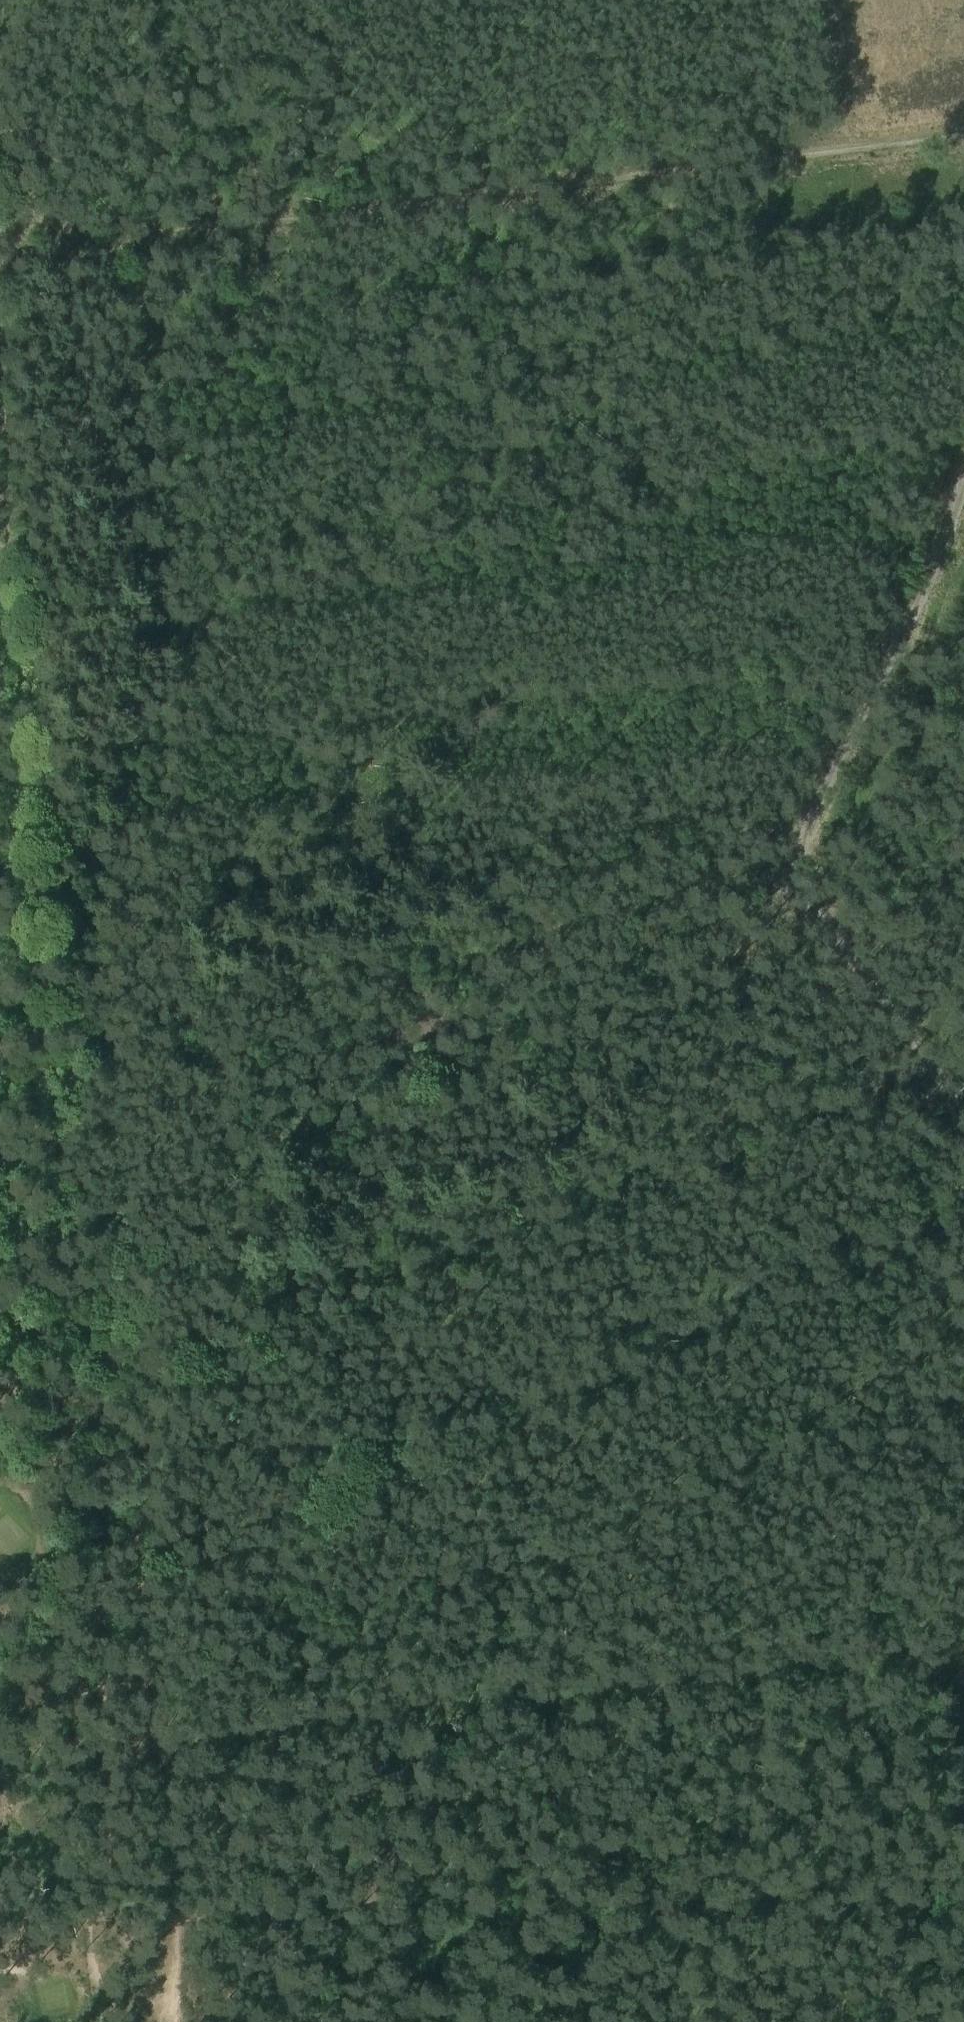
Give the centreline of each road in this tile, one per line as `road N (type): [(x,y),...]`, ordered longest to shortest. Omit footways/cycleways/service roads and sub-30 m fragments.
road 1 (track): [(963,132),(102,243),(0,264)]
road 2 (track): [(963,463),(822,782),(798,864),(823,943),(944,1113),(962,1178),(963,1239)]

